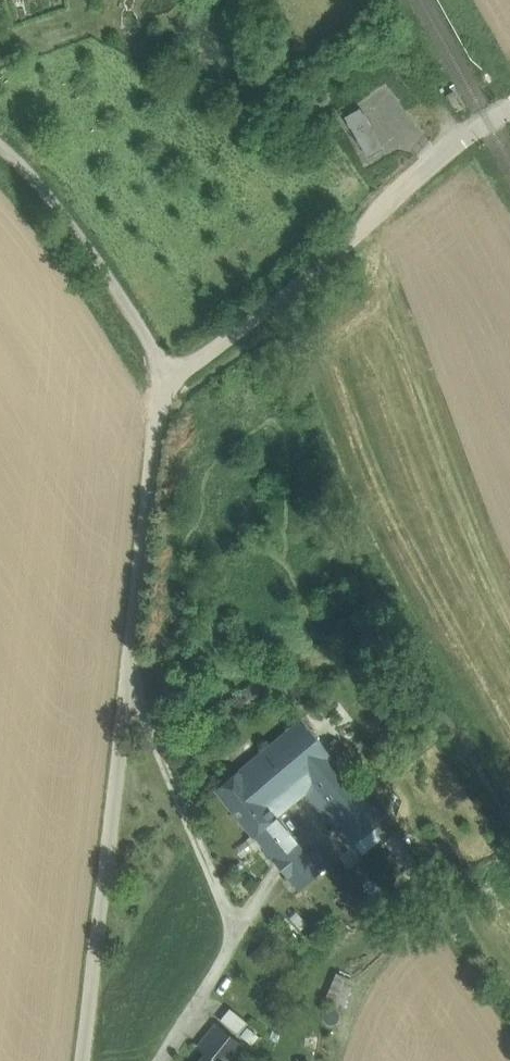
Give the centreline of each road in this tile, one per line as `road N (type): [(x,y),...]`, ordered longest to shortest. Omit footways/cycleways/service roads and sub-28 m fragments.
road 1 (unclassified): [(84,1060),(161,396),(171,379)]
road 2 (unclassified): [(171,379),(509,106)]
road 3 (unclassified): [(0,148),(88,250),(171,379)]

